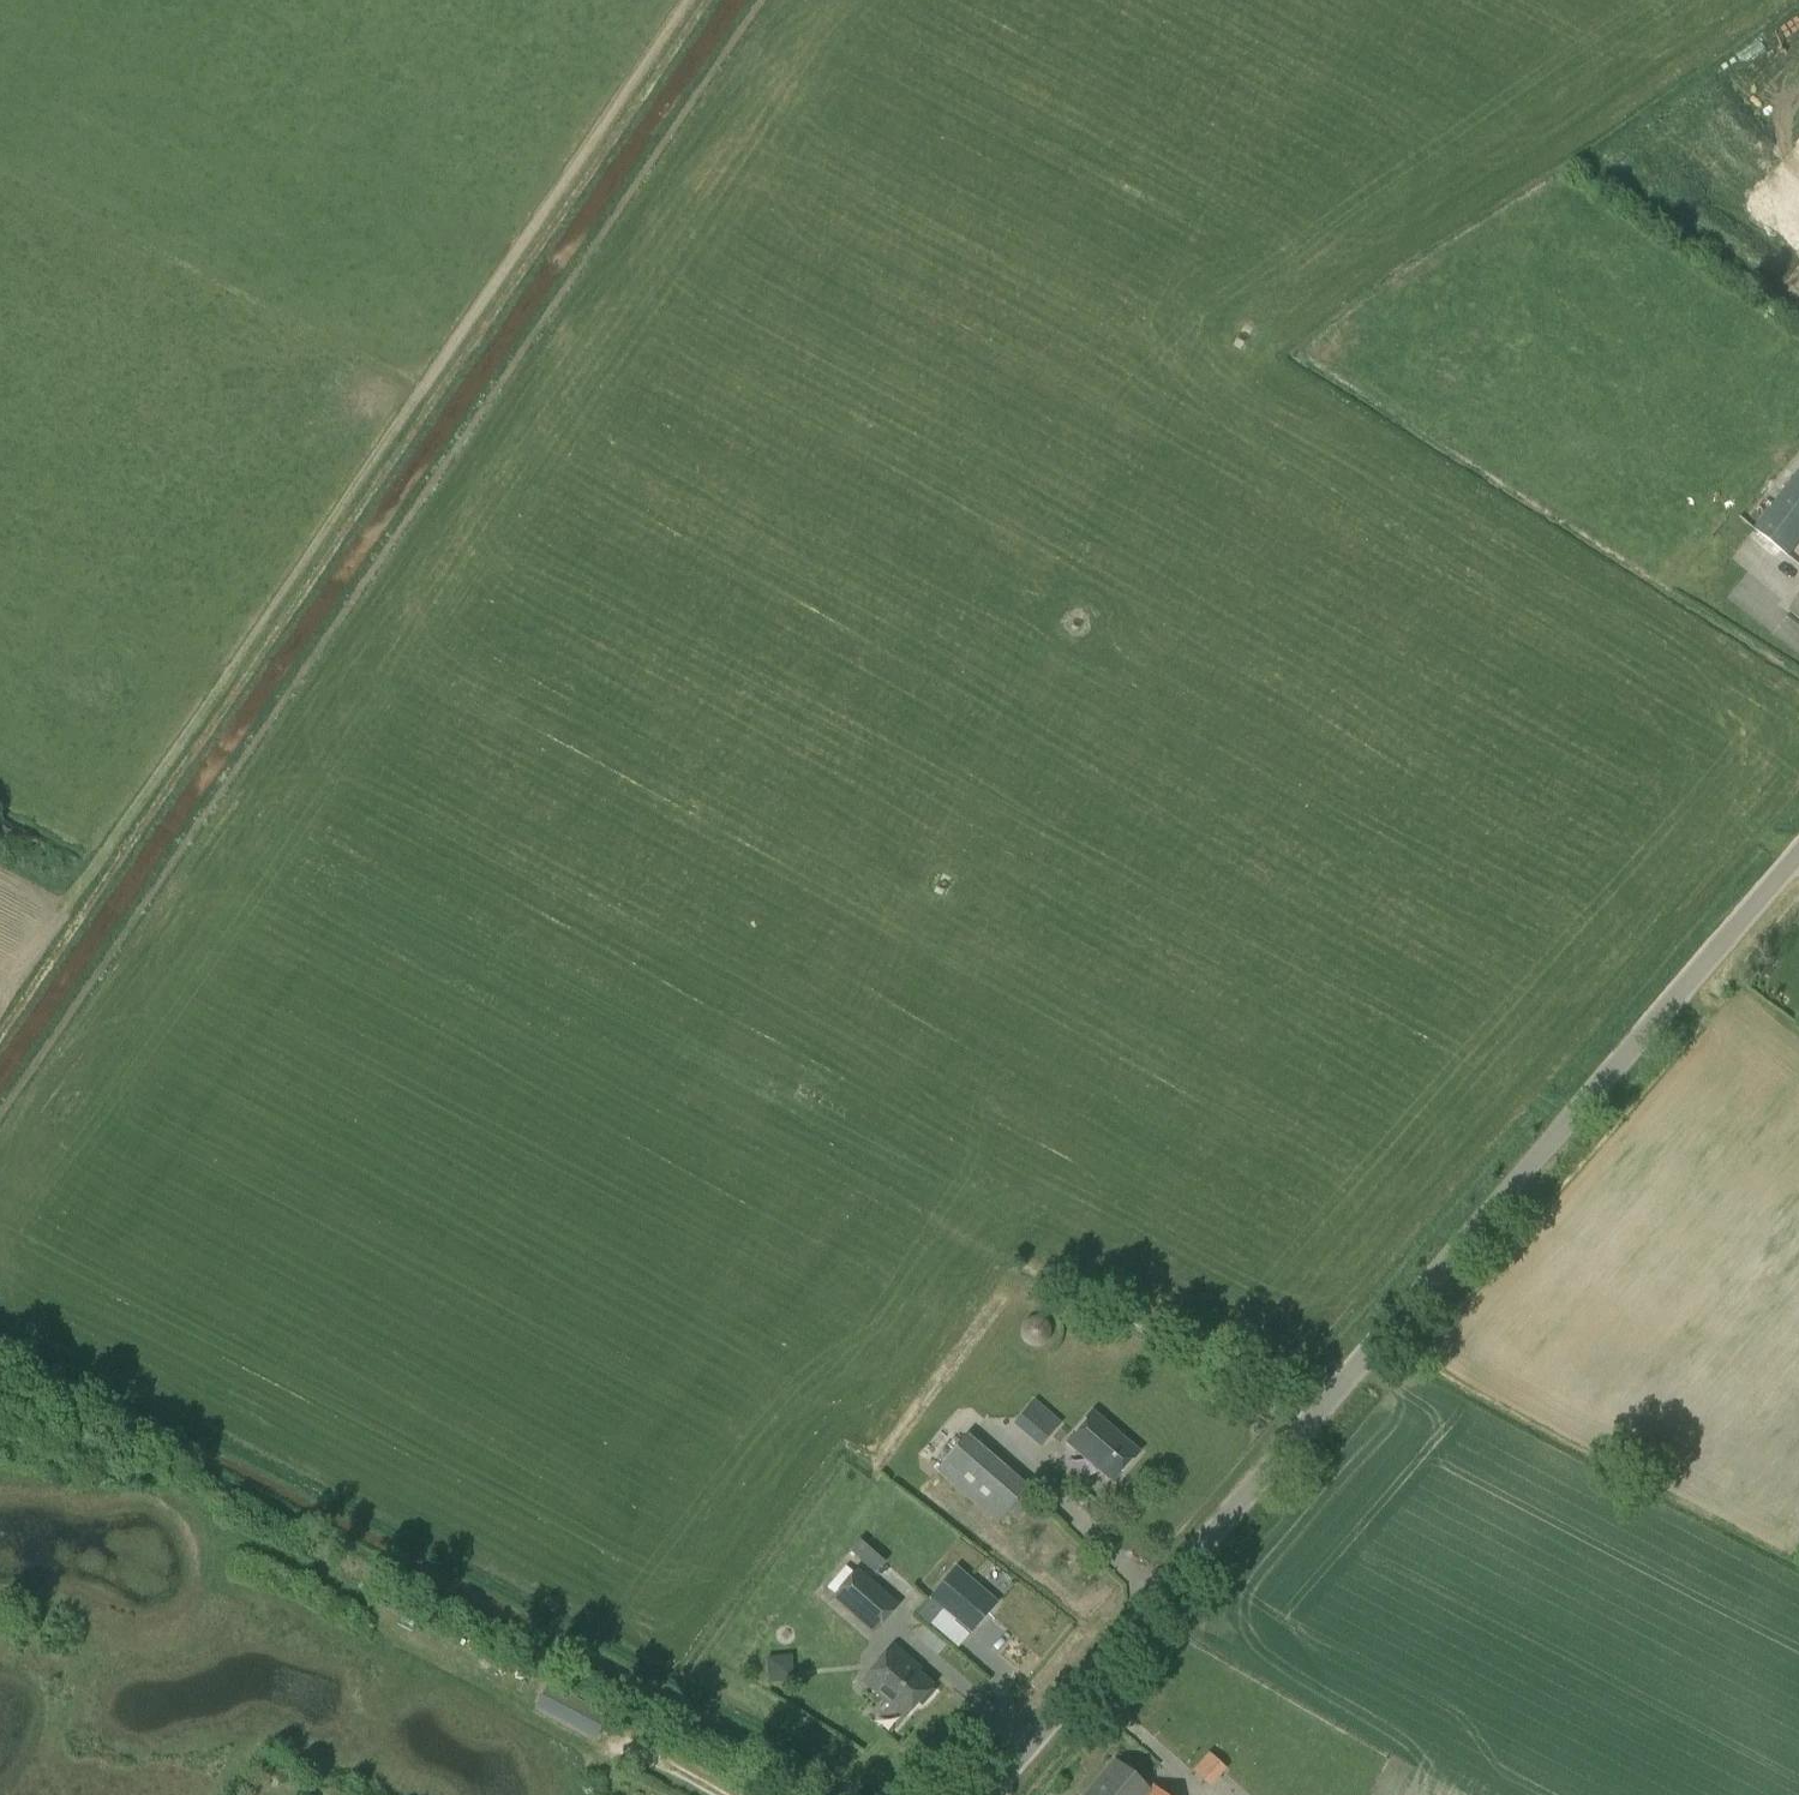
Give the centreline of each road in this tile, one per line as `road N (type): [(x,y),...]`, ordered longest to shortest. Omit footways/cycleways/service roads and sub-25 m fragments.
road 1 (unclassified): [(986,1794),(1798,853)]
road 2 (track): [(105,851),(688,0)]

